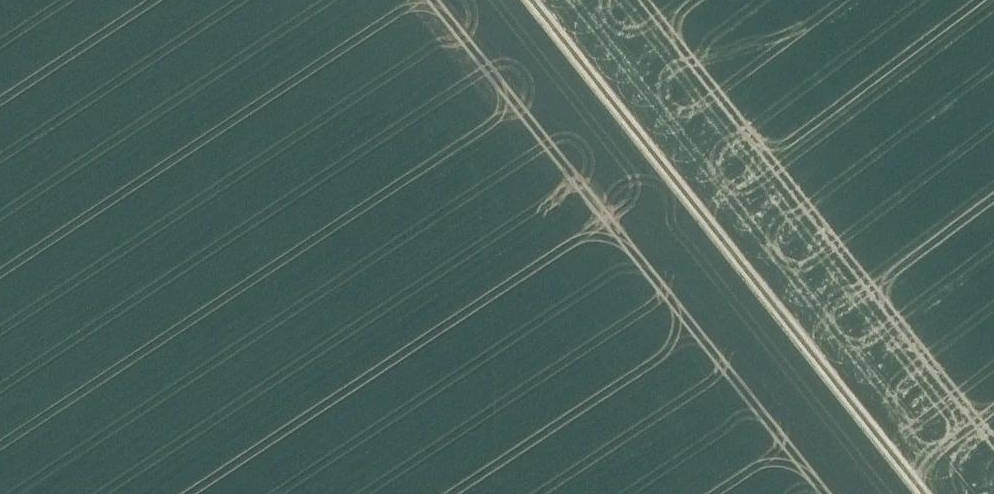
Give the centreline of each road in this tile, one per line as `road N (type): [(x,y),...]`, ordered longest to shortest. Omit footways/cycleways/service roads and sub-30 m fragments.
road 1 (track): [(923,493),(531,0)]

